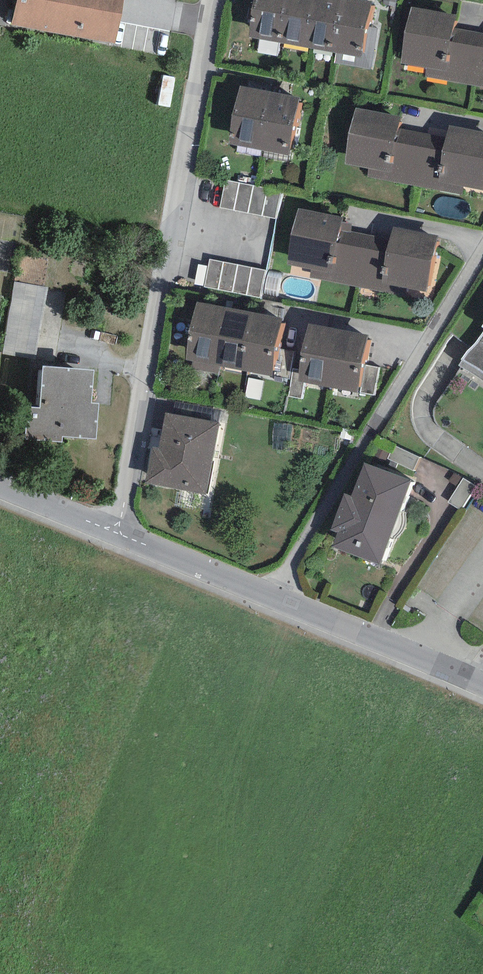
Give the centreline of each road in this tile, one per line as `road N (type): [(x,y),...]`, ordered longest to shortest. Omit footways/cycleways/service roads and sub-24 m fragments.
road 1 (residential): [(116,538),(216,0)]
road 2 (residential): [(482,260),(339,483),(273,604)]
road 3 (residential): [(478,689),(273,604)]
road 4 (residential): [(273,604),(116,538)]
road 5 (residential): [(116,538),(0,489)]

